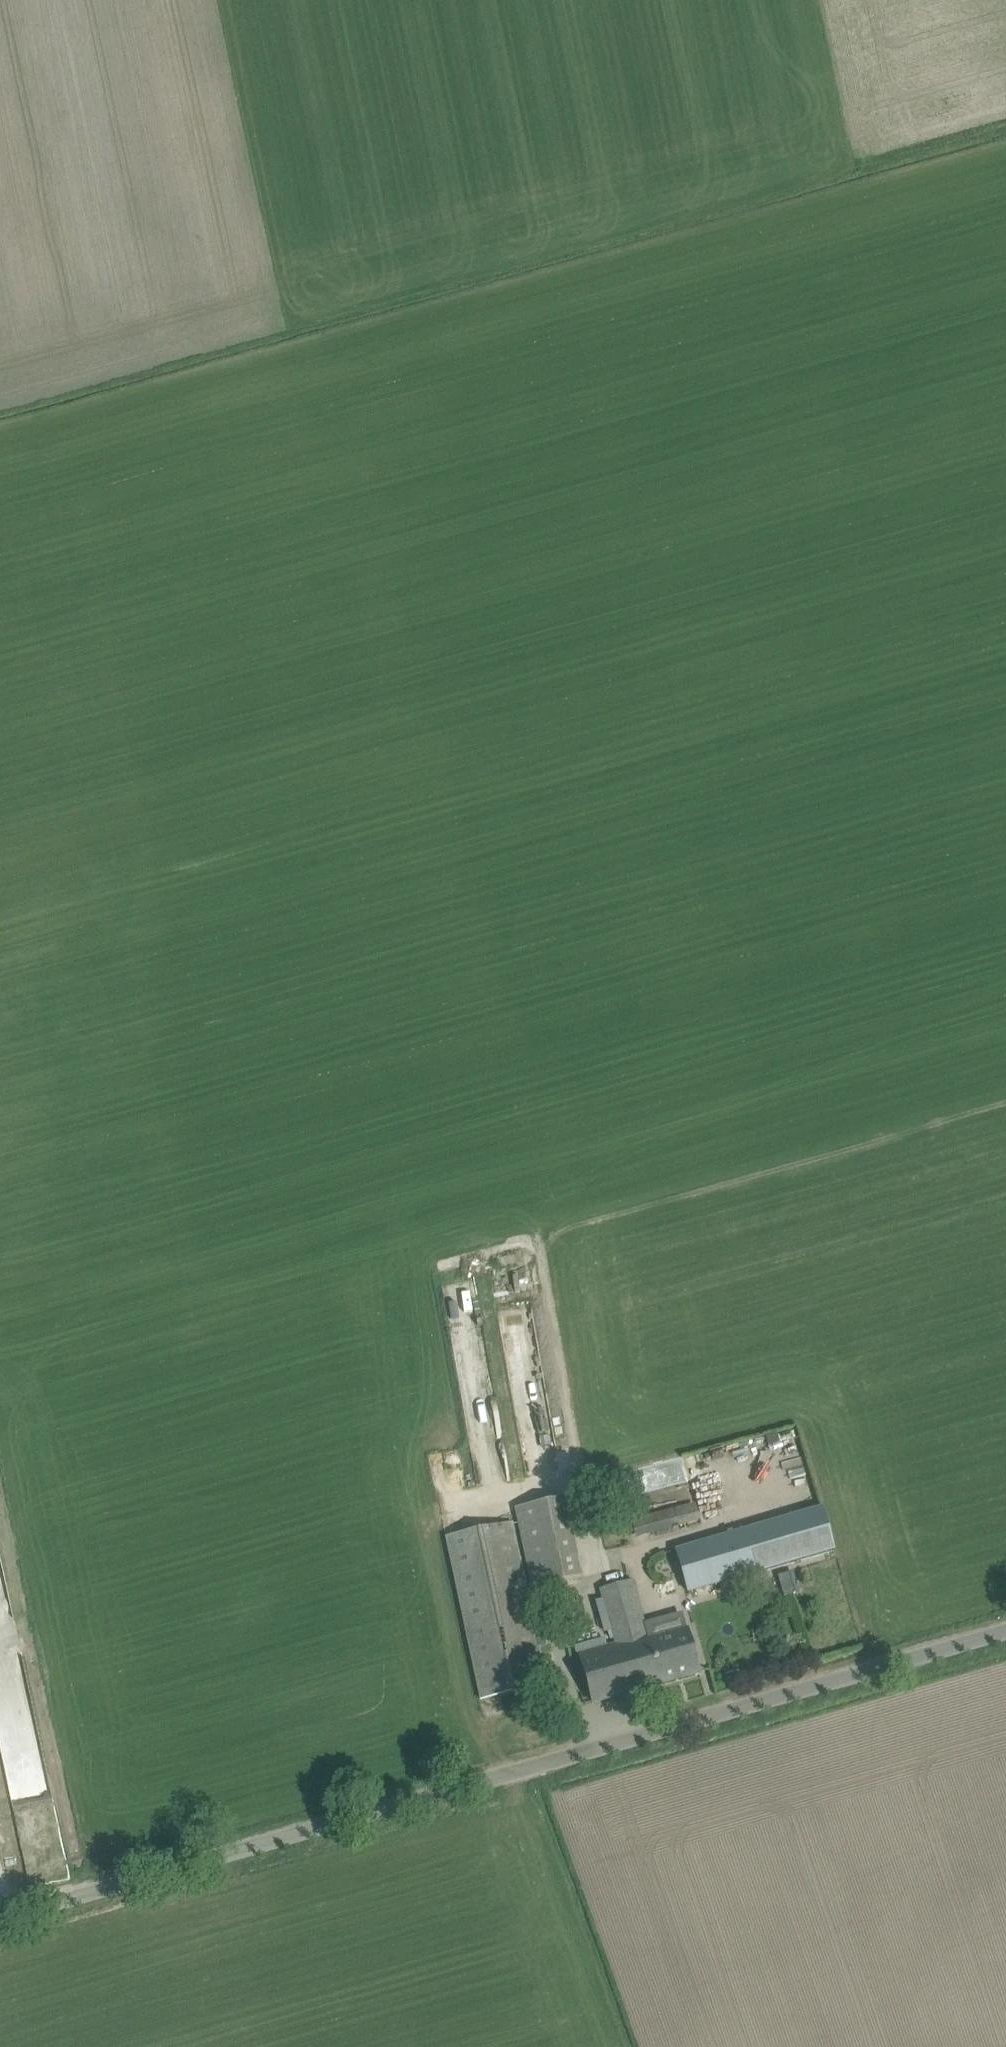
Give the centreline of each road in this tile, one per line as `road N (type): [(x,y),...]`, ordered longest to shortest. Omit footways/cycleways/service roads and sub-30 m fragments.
road 1 (unclassified): [(0,1920),(1005,1634)]

